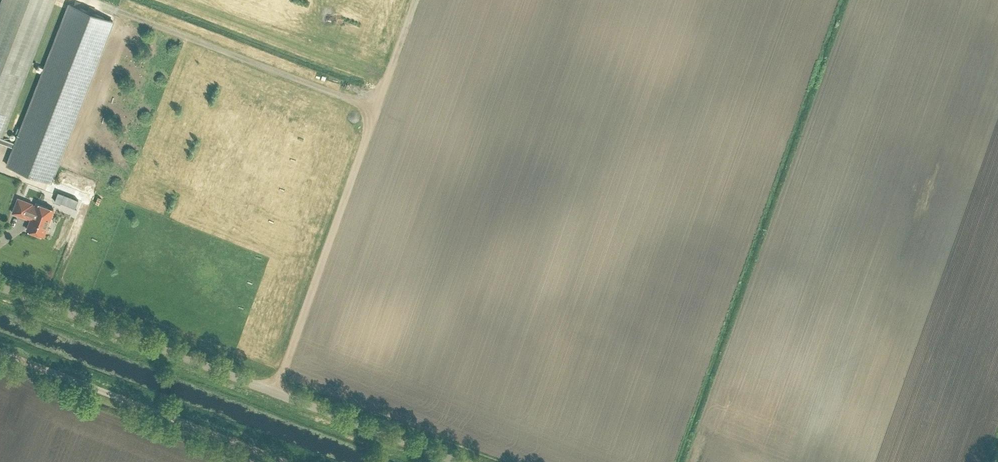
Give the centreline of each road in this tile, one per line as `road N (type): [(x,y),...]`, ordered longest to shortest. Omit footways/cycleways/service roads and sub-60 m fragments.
road 1 (unclassified): [(460,461),(0,285)]
road 2 (track): [(277,392),(415,0)]
road 3 (track): [(375,113),(87,0)]
road 4 (unclassified): [(289,461),(0,351)]

